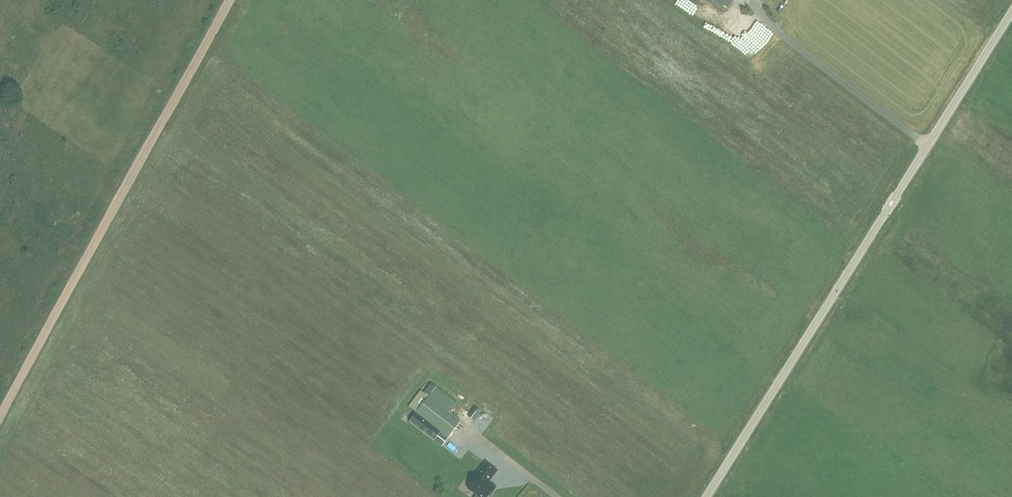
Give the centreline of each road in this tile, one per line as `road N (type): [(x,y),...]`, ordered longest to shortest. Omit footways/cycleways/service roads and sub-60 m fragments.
road 1 (unclassified): [(707,496),(1011,10)]
road 2 (track): [(229,0),(0,419)]

